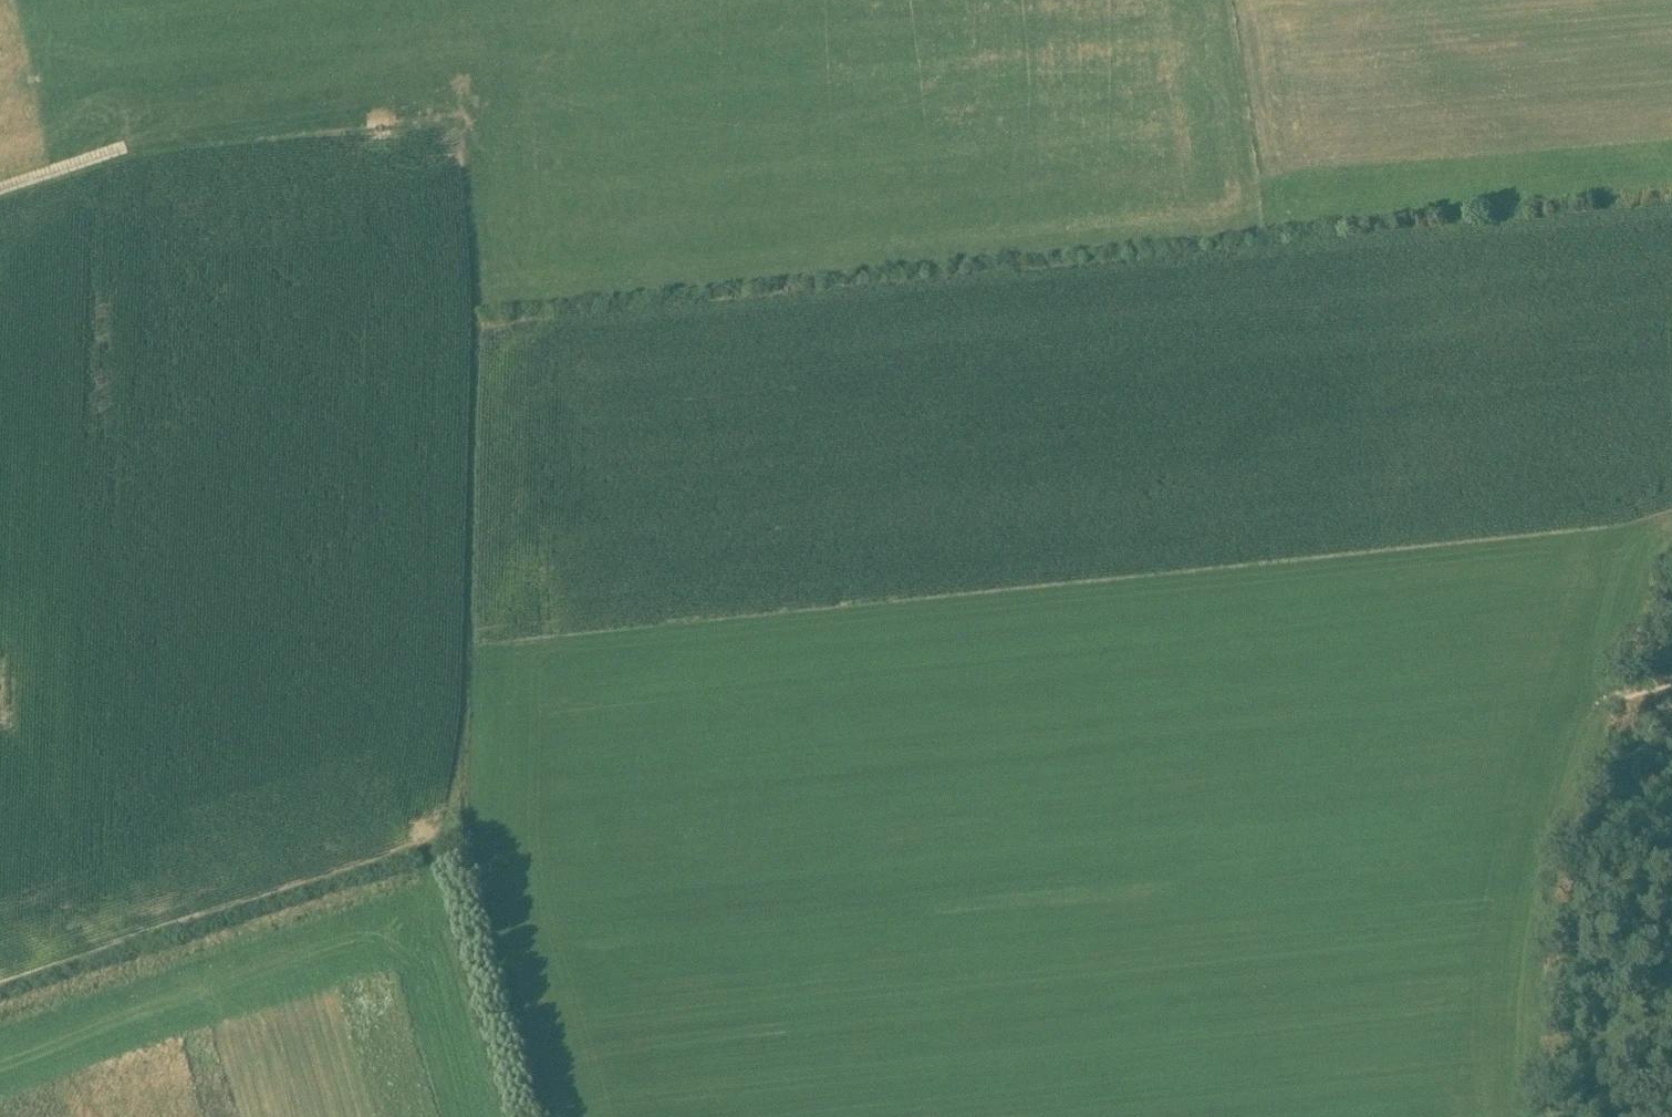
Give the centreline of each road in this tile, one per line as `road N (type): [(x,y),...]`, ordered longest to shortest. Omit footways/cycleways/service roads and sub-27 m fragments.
road 1 (track): [(126,147),(0,187)]

